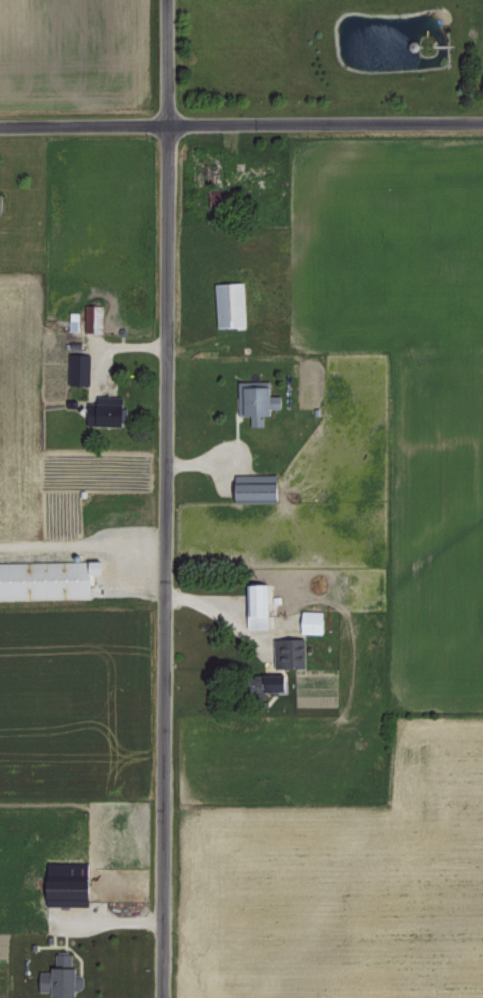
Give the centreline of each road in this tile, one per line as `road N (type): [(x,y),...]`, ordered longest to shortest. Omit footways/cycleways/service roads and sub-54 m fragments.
road 1 (residential): [(158,997),(165,0)]
road 2 (residential): [(0,128),(482,124)]

